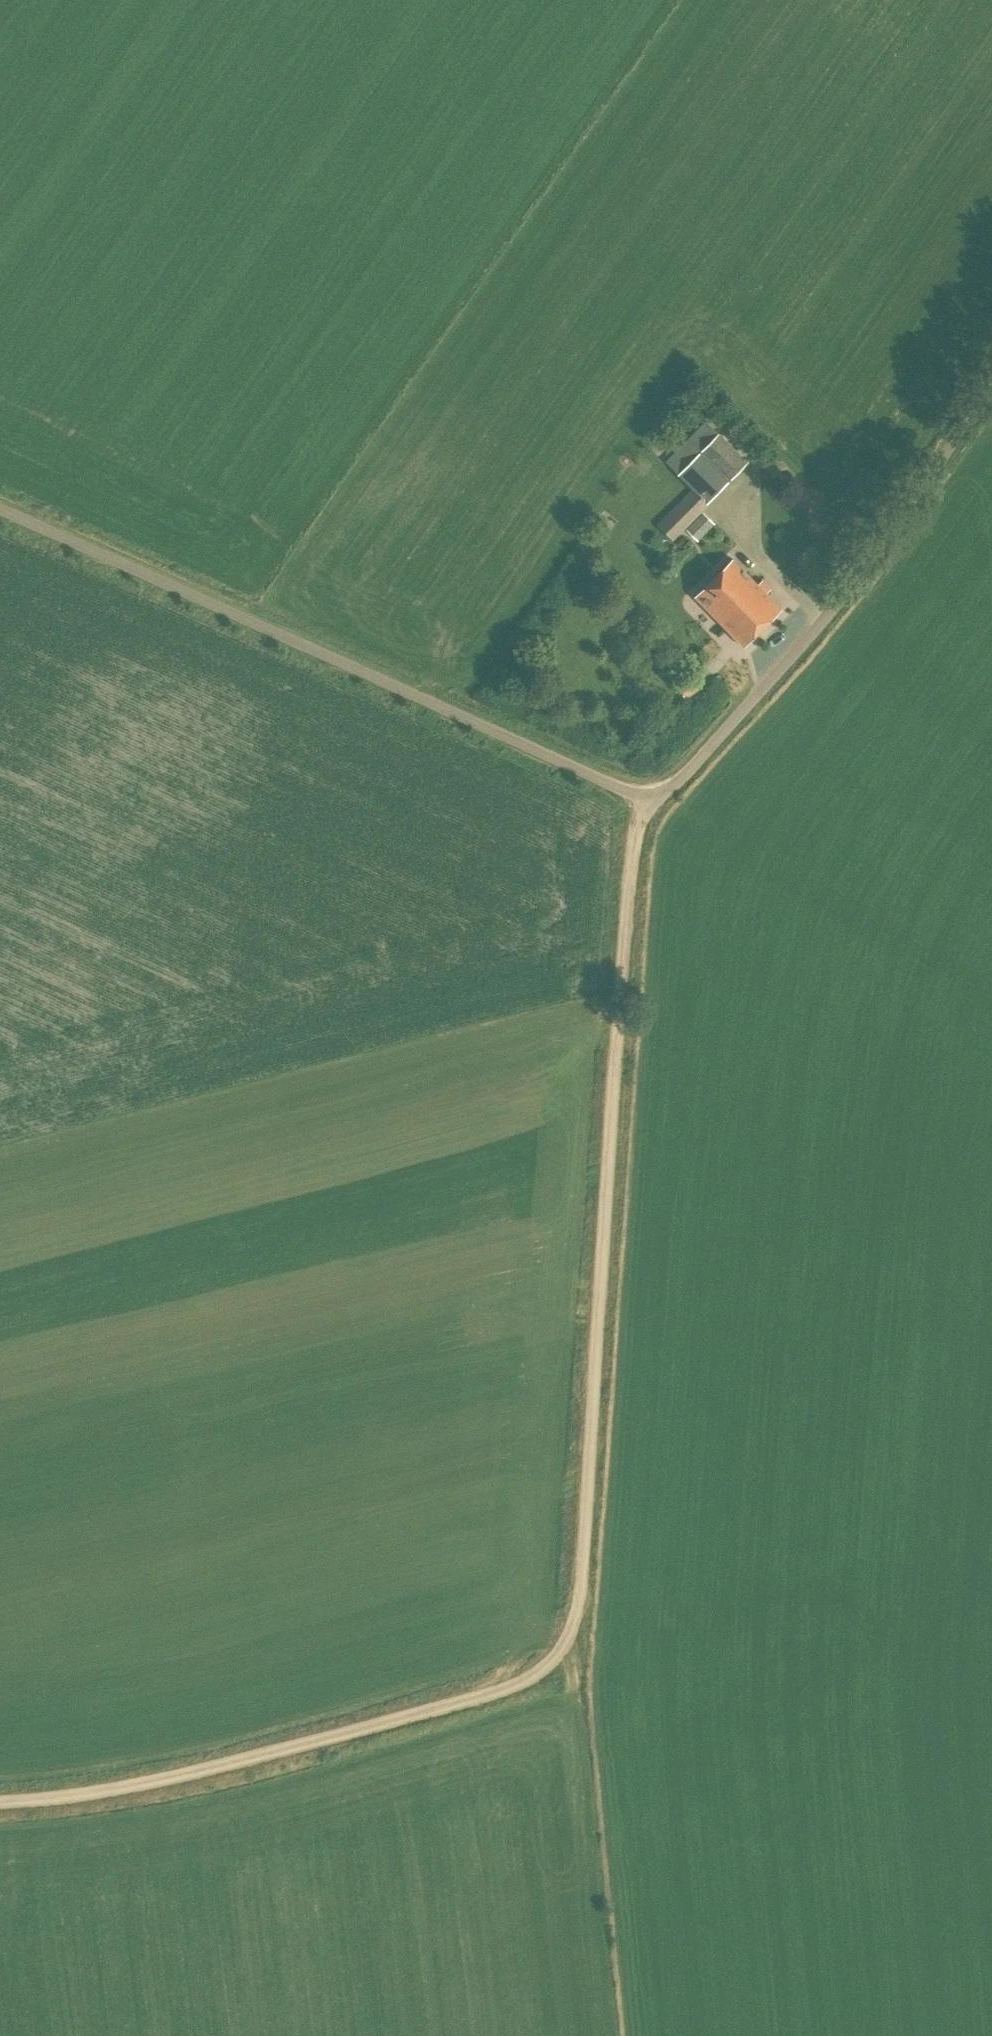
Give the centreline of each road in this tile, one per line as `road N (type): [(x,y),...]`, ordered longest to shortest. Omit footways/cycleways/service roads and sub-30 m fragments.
road 1 (unclassified): [(0,1798),(170,1776),(543,1672),(572,1654),(629,869),(653,792)]
road 2 (unclassified): [(0,500),(636,796),(653,792)]
road 3 (unclassified): [(653,792),(675,786),(991,382)]

